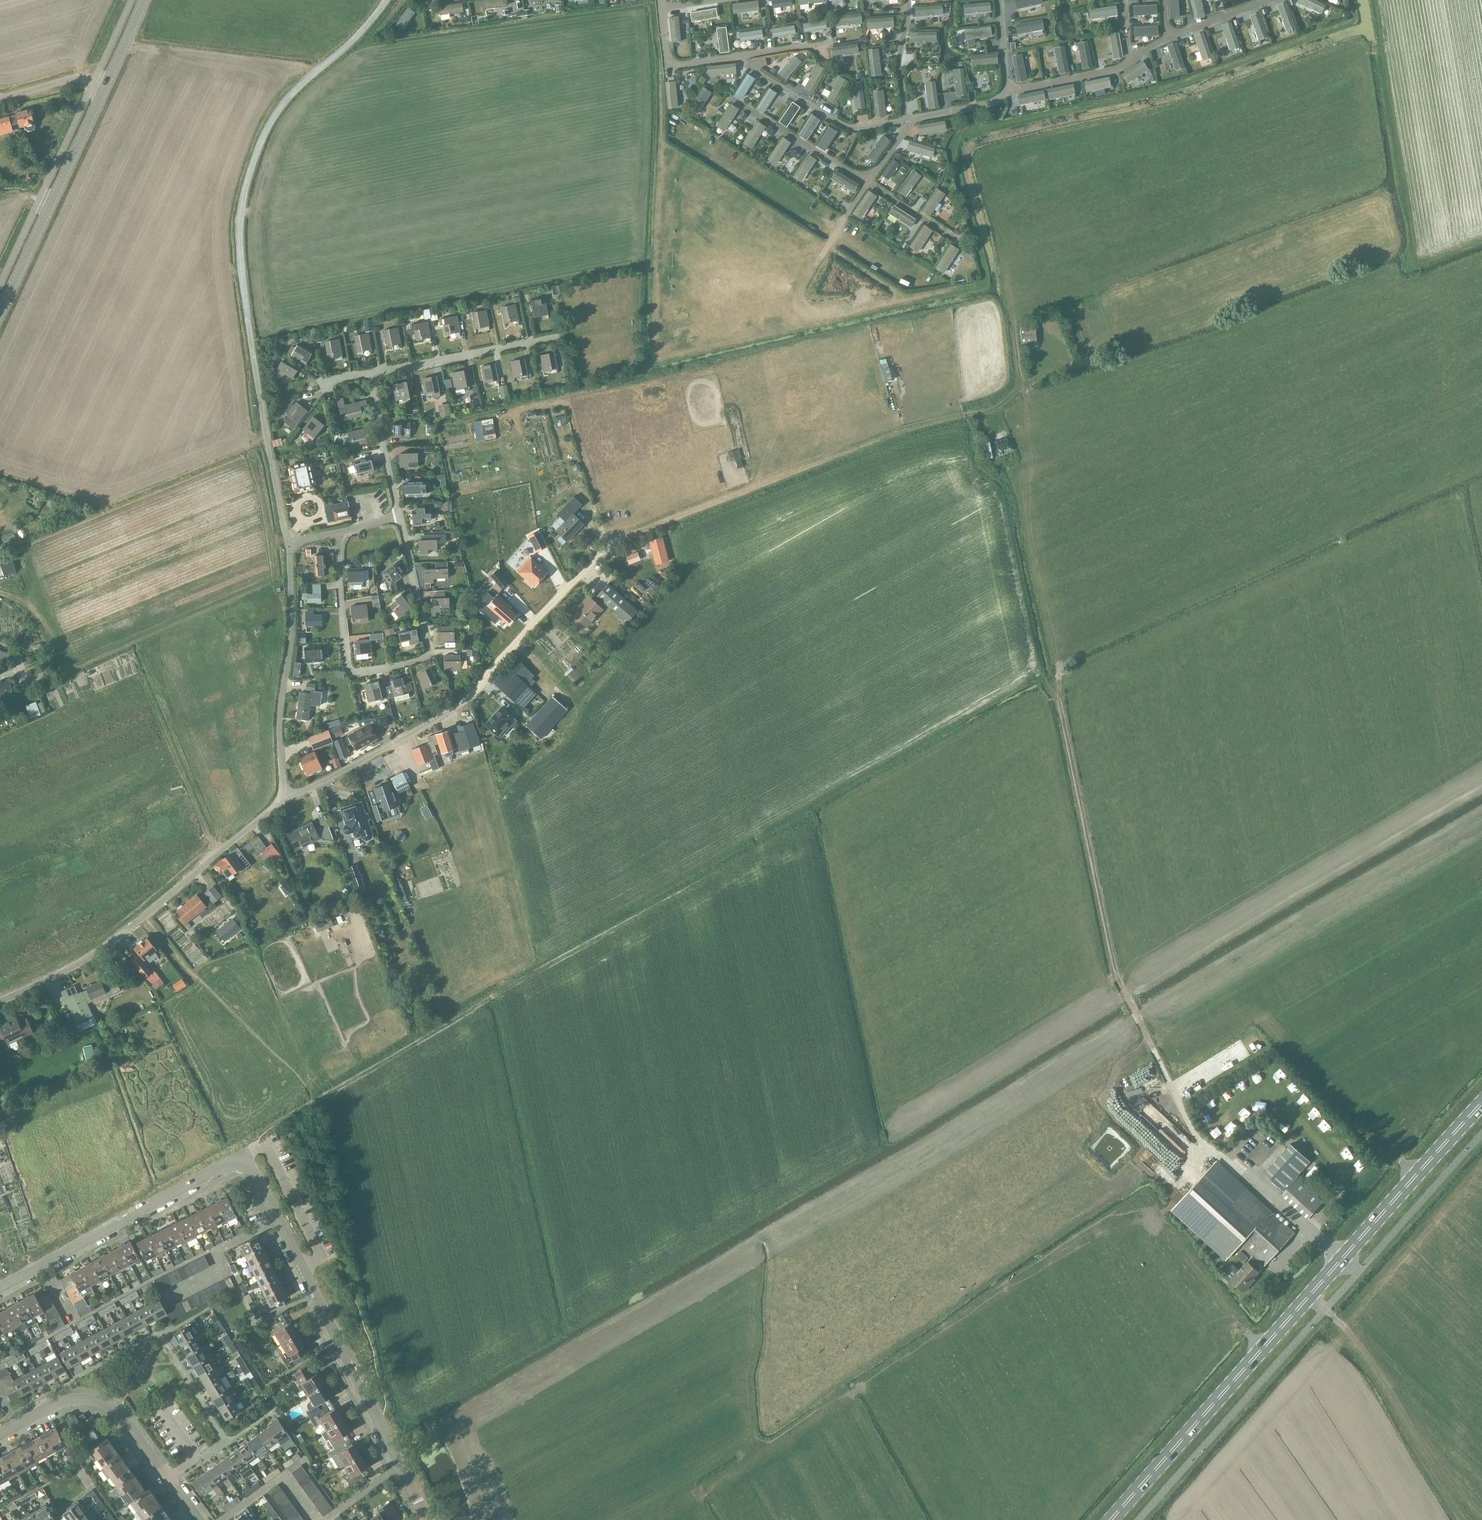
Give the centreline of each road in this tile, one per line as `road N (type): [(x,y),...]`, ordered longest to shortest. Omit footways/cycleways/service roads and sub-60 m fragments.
road 1 (track): [(246,1157),(259,1135),(484,999),(762,847),(755,836)]
road 2 (track): [(290,543),(246,311),(243,192),(274,113),(363,33),(387,0)]
road 3 (secondary): [(1112,1519),(1481,1105)]
road 4 (track): [(1010,303),(1020,390),(1012,400),(898,431),(610,542),(600,554)]
road 5 (track): [(1056,696),(1113,965),(1206,1148)]
road 6 (residential): [(284,798),(397,744),(475,692),(600,554)]
road 7 (residential): [(424,1519),(246,1157)]
road 8 (residential): [(398,521),(430,653),(364,673),(347,663),(337,534)]
road 9 (residential): [(0,1002),(102,949),(284,798)]
road 10 (secondary): [(0,317),(142,0)]
road 11 (track): [(1052,691),(1056,696),(1059,658),(1022,480),(1033,459),(1020,390)]
road 12 (residential): [(284,798),(279,709),(291,638),(290,543),(337,534)]
road 13 (track): [(145,915),(198,983),(296,1072),(312,1103)]
road 14 (residential): [(197,1519),(115,1410),(76,1398),(15,1428)]
road 15 (residential): [(44,1266),(246,1157)]
road 16 (track): [(311,76),(296,67),(123,45)]
road 17 (residential): [(369,374),(555,338)]
road 18 (track): [(1339,1261),(1231,1162),(1206,1148)]
road 19 (residential): [(398,521),(369,374)]
road 20 (track): [(762,847),(885,781)]

